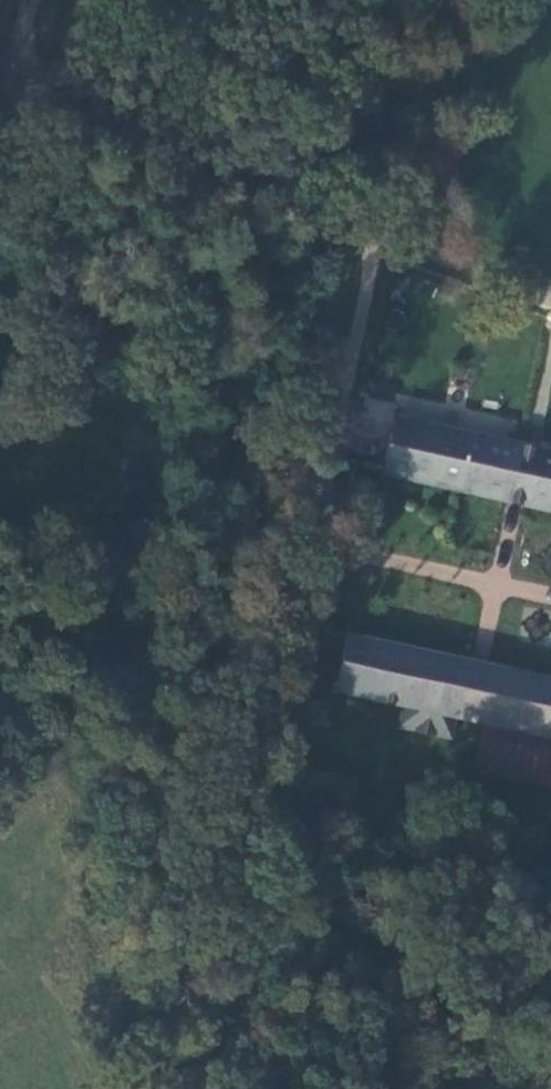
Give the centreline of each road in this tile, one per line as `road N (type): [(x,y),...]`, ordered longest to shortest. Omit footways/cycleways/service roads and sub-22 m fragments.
road 1 (track): [(221,1088),(384,237)]
road 2 (track): [(0,87),(384,237)]
road 3 (track): [(0,1042),(24,1021),(237,1005)]
road 4 (track): [(325,544),(550,597)]
road 5 (track): [(384,237),(550,307)]

